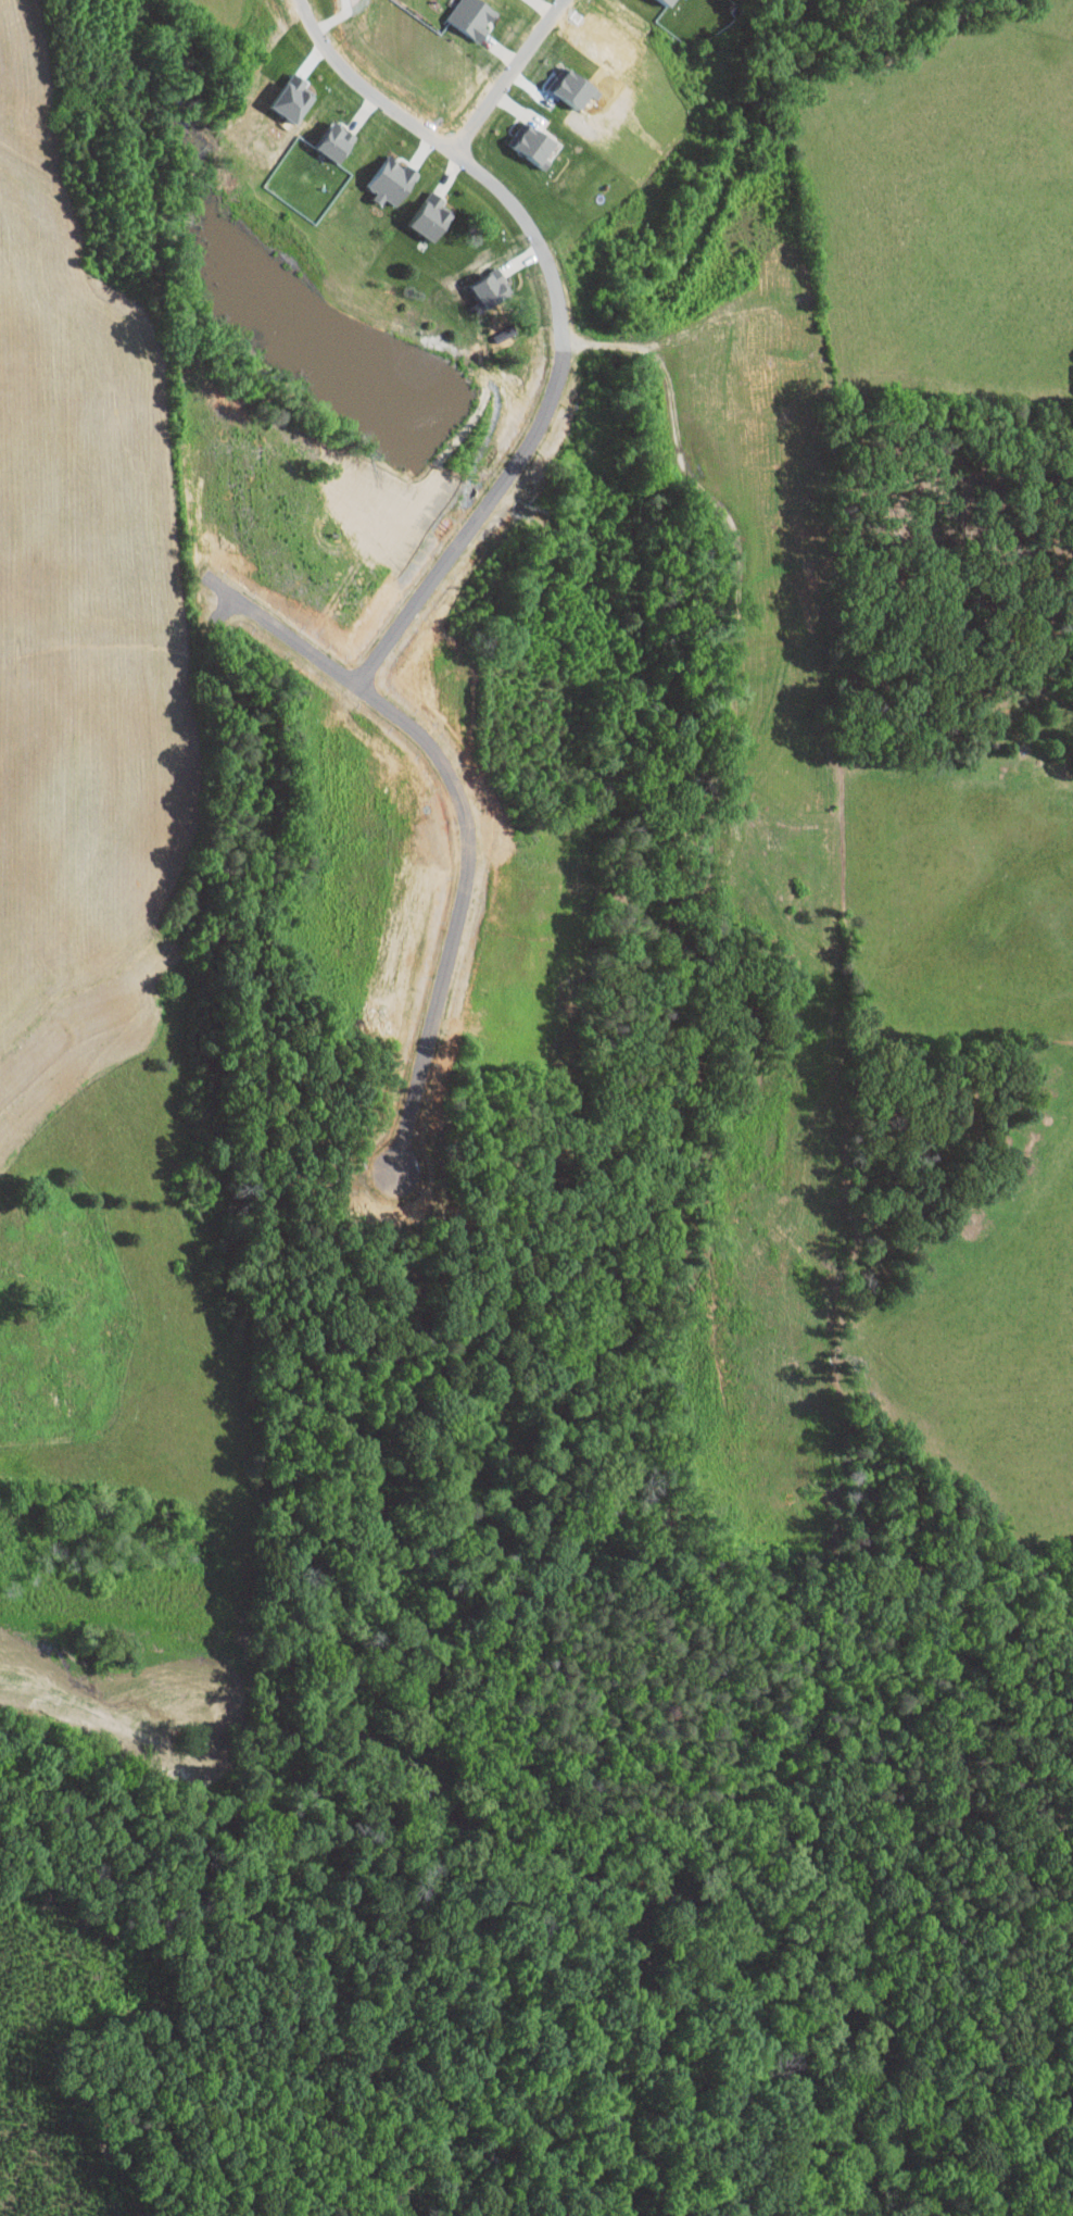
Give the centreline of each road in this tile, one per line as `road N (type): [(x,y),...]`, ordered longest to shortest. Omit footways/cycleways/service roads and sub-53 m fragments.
road 1 (residential): [(363,693),(542,431),(564,350),(555,283),(534,231),(465,160),(351,76),(302,0)]
road 2 (residential): [(456,153),(564,0)]

